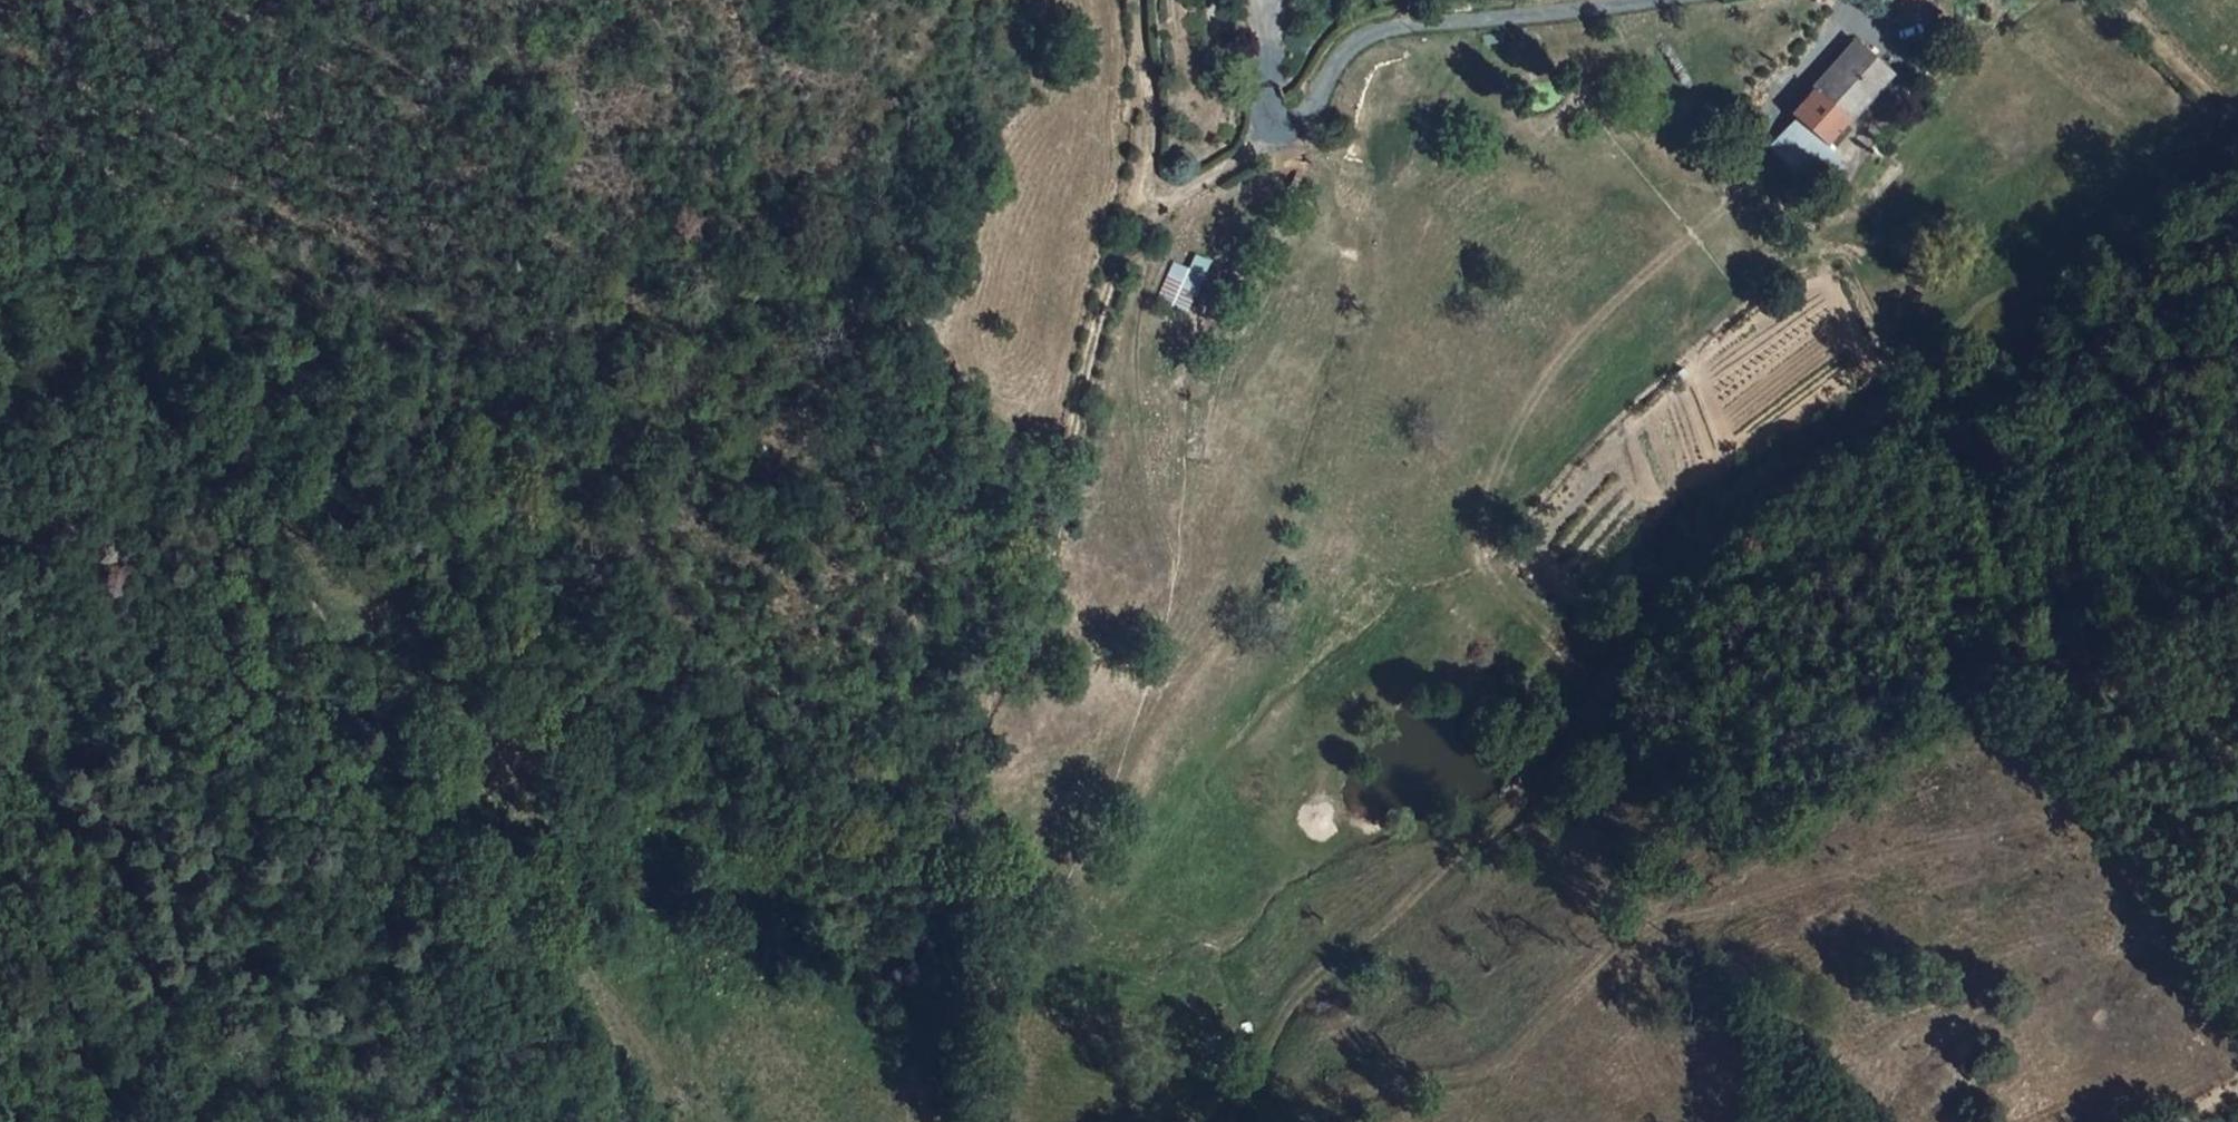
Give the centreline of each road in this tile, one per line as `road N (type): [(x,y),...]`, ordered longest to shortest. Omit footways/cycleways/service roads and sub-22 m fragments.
road 1 (unclassified): [(1674,0),(1375,41),(1339,68),(1316,114),(1272,141)]
road 2 (track): [(2102,0),(2237,112)]

